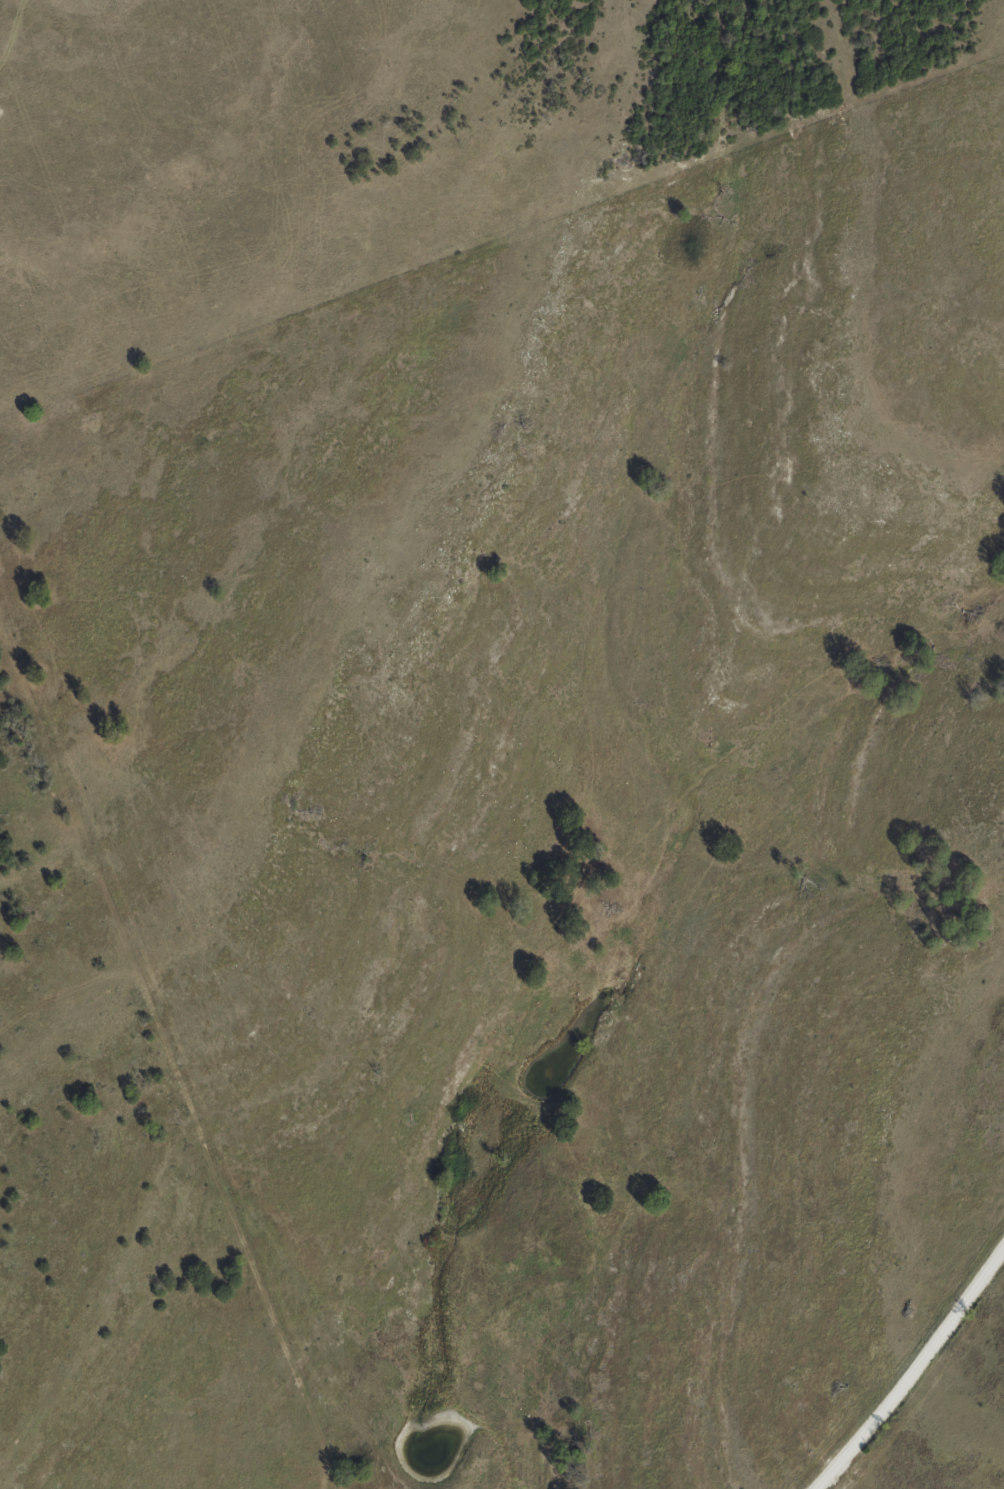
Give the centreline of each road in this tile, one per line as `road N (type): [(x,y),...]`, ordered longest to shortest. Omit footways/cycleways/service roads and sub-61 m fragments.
road 1 (residential): [(805,1488),(1003,1236)]

